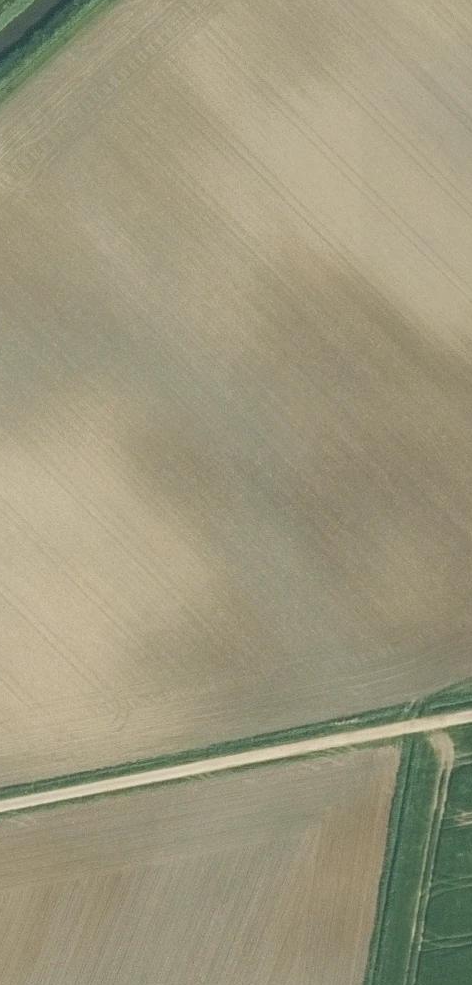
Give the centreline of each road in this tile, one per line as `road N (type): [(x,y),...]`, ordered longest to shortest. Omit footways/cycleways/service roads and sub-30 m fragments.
road 1 (track): [(471,720),(0,811)]

